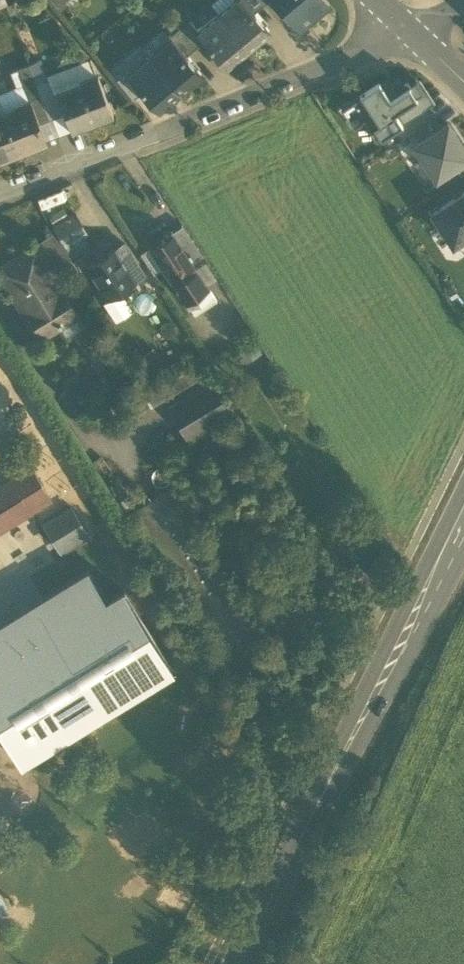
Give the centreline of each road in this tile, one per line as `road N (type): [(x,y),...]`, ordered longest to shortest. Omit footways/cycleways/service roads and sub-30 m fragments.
road 1 (secondary): [(463,514),(242,963)]
road 2 (residential): [(0,194),(415,30)]

